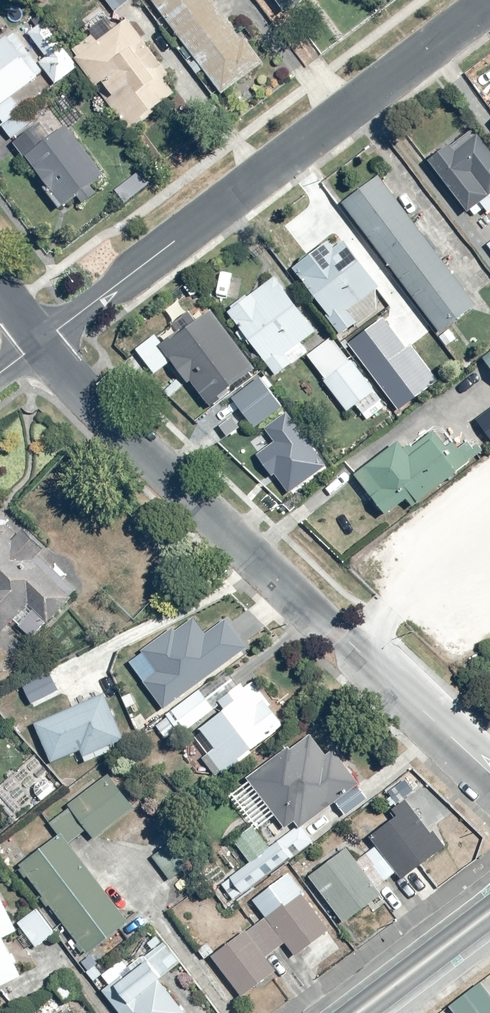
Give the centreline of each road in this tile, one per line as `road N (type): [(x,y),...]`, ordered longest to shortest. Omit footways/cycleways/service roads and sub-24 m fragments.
road 1 (residential): [(39,343),(489,773)]
road 2 (residential): [(489,0),(39,343)]
road 3 (tertiary): [(358,1012),(489,913)]

